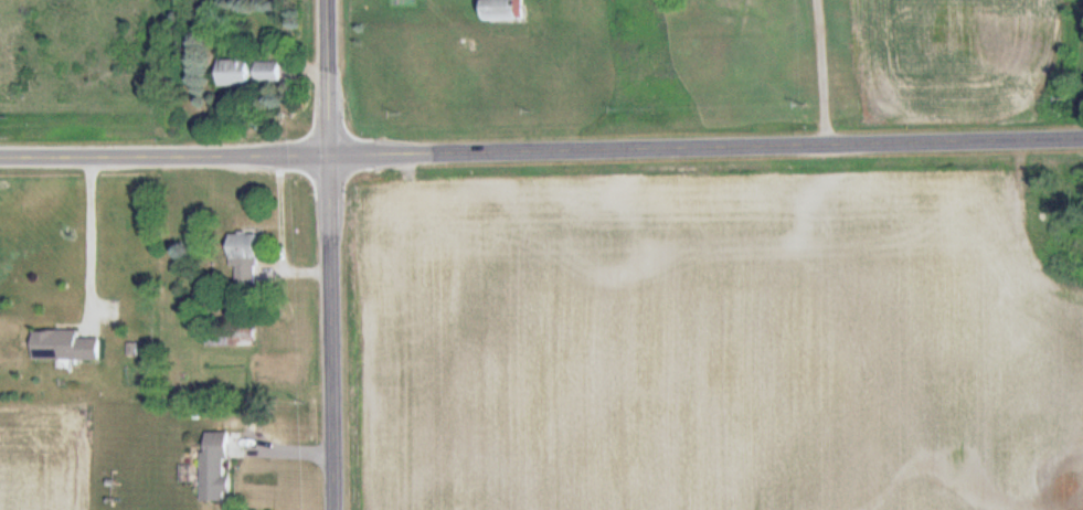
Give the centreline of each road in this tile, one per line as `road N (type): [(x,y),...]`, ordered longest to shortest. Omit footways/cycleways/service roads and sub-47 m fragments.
road 1 (residential): [(337,155),(1082,135)]
road 2 (residential): [(339,509),(334,0)]
road 3 (residential): [(337,155),(0,153)]

